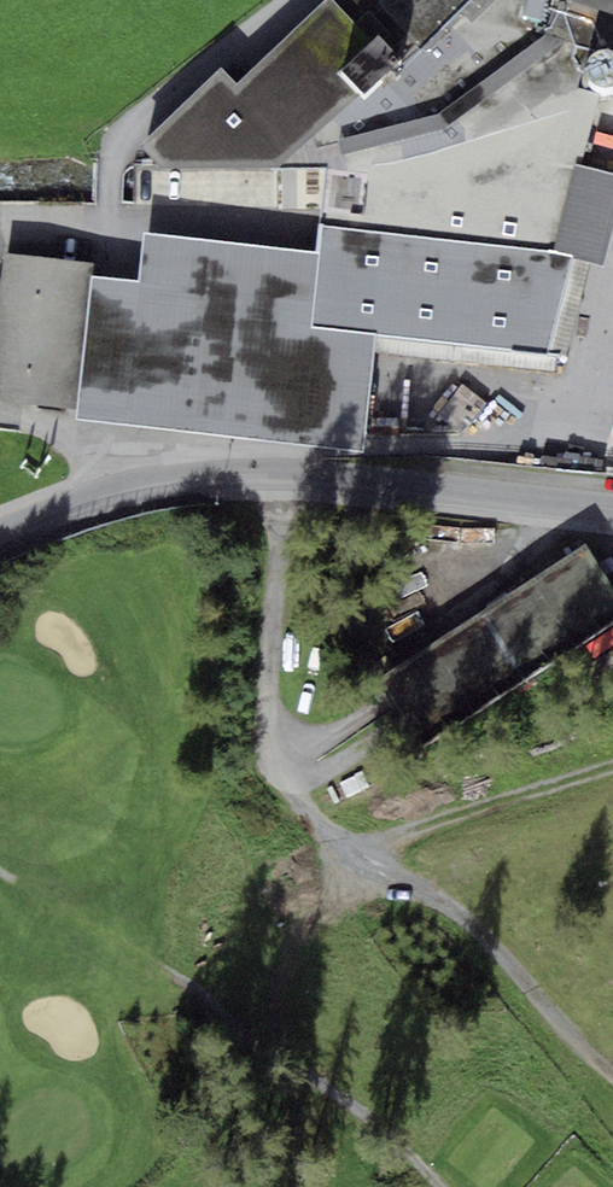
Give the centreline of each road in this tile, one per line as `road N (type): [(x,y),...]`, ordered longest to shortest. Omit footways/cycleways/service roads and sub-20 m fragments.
road 1 (tertiary): [(0,533),(85,500),(213,474),(273,472),(612,508)]
road 2 (track): [(0,869),(175,995),(393,1186)]
road 3 (track): [(331,841),(341,855),(451,910),(509,962),(612,1107)]
road 4 (track): [(273,472),(269,687),(282,749),(331,841)]
road 5 (track): [(331,841),(612,764)]

